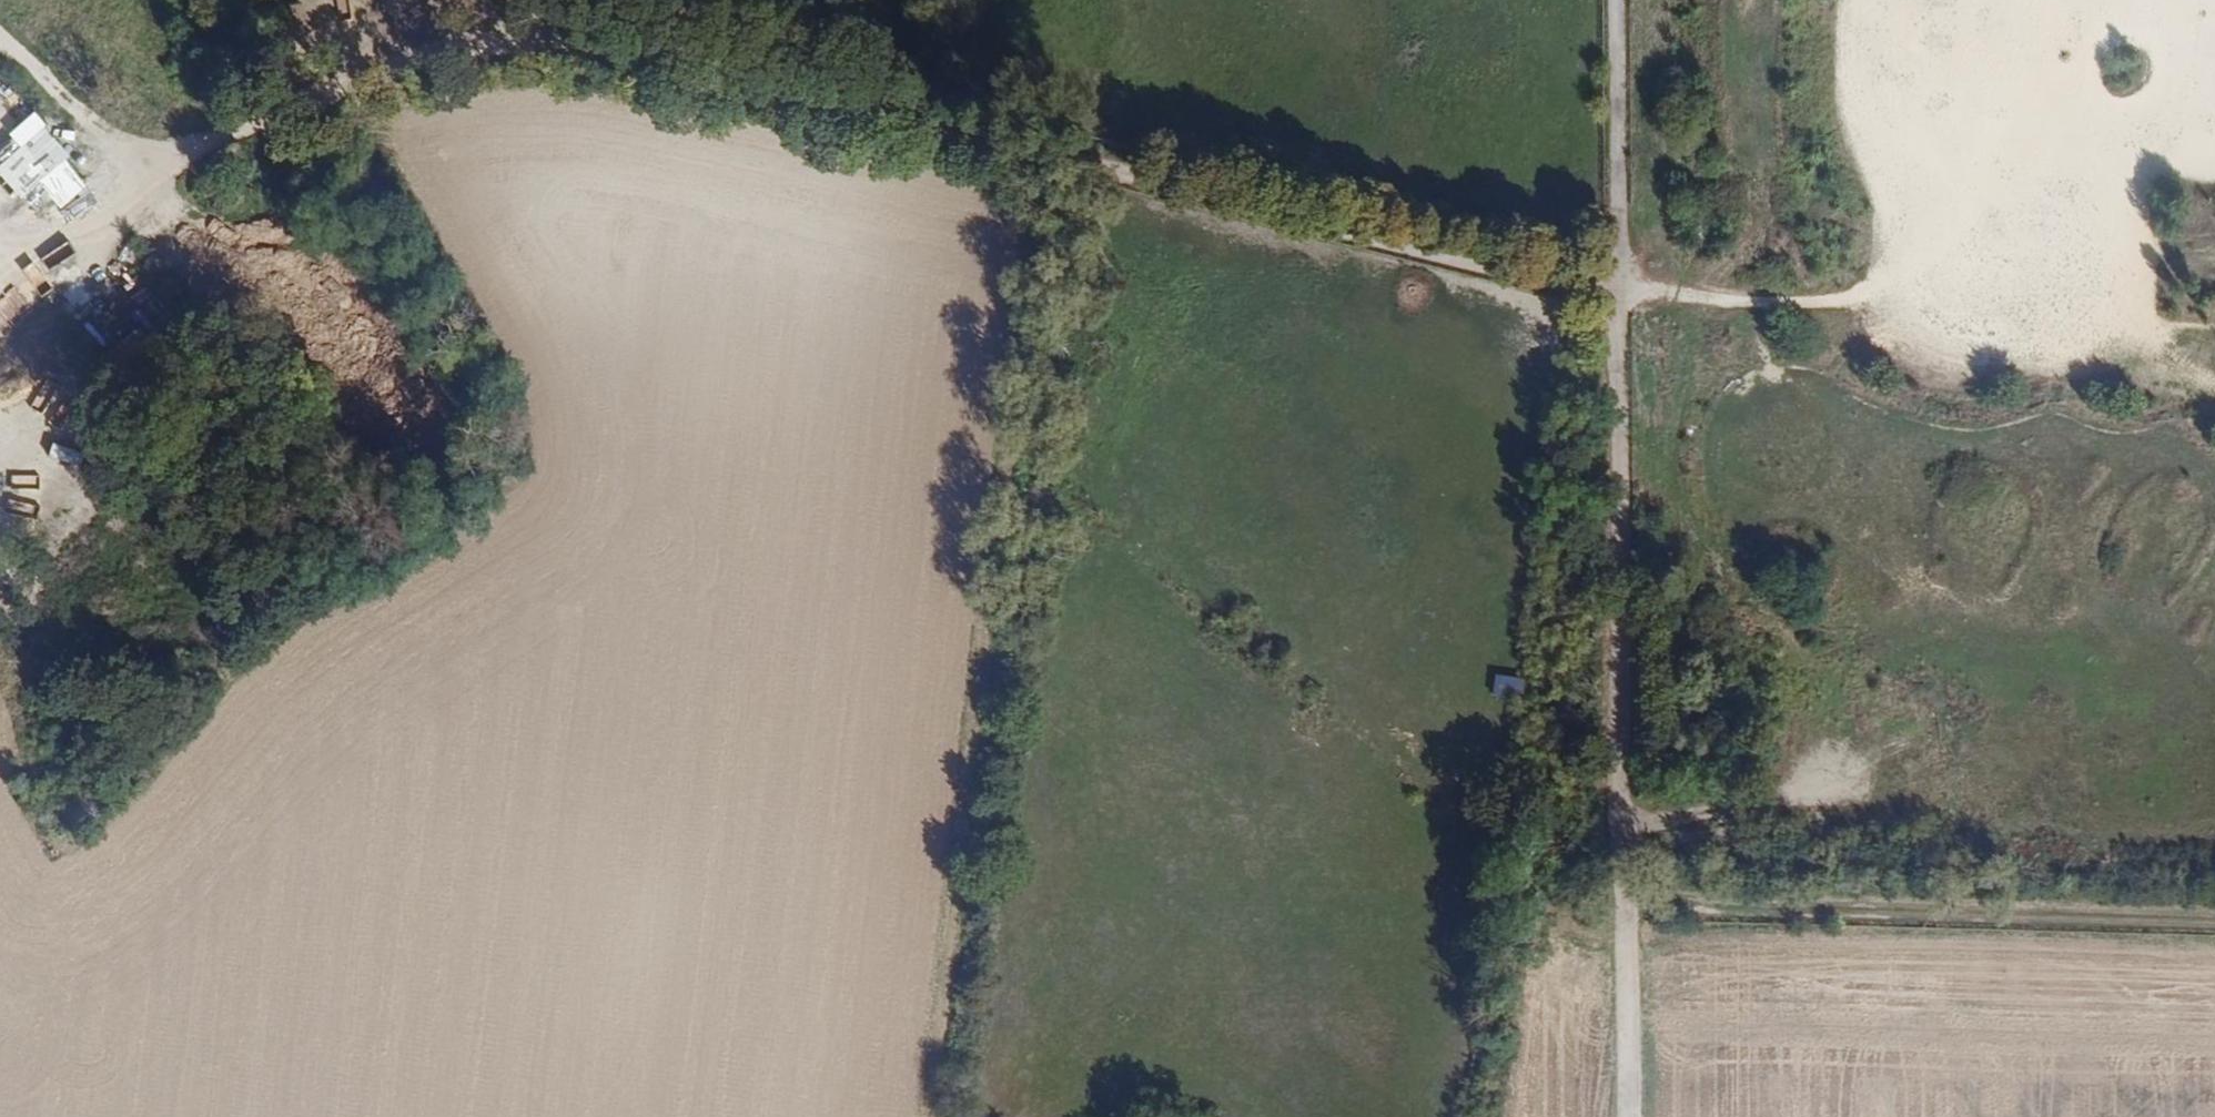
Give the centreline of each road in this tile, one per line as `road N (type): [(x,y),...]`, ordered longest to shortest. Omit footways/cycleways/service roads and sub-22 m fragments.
road 1 (track): [(1618,0),(1629,1116)]
road 2 (track): [(2214,924),(1627,904)]

